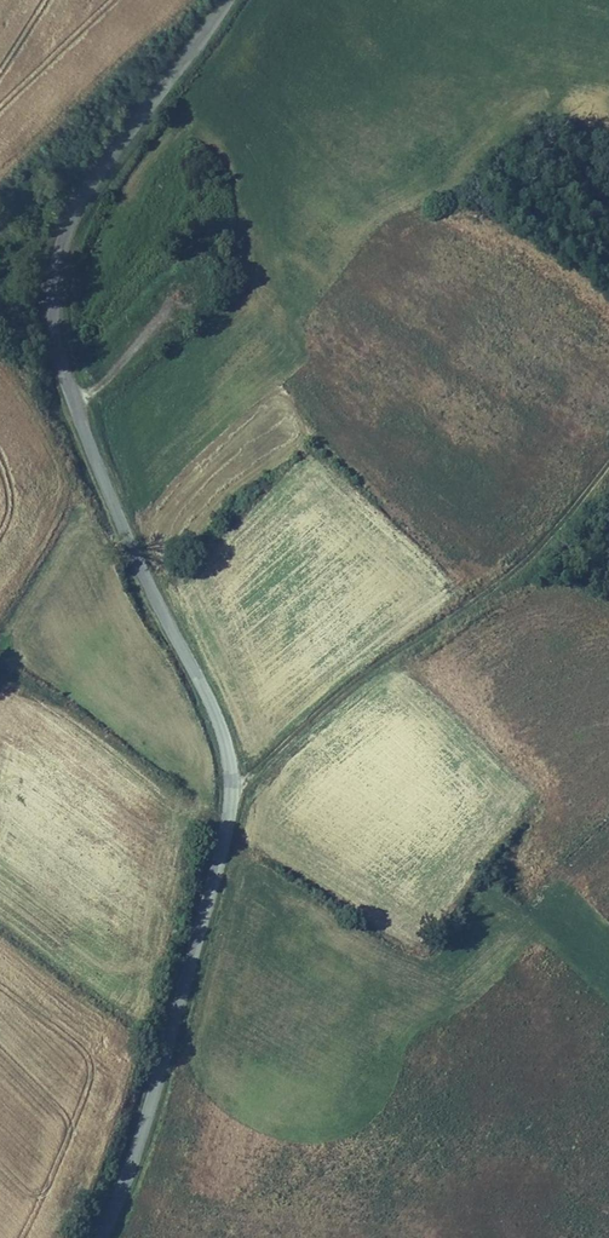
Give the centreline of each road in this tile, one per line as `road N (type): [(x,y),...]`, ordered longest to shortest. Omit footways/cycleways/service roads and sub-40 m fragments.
road 1 (tertiary): [(223,0),(81,199),(55,277),(54,316),(85,434),(152,592),(207,694),(230,790),(207,902),(133,1147),(93,1237)]
road 2 (track): [(230,790),(384,655),(484,595),(582,501),(608,460)]

